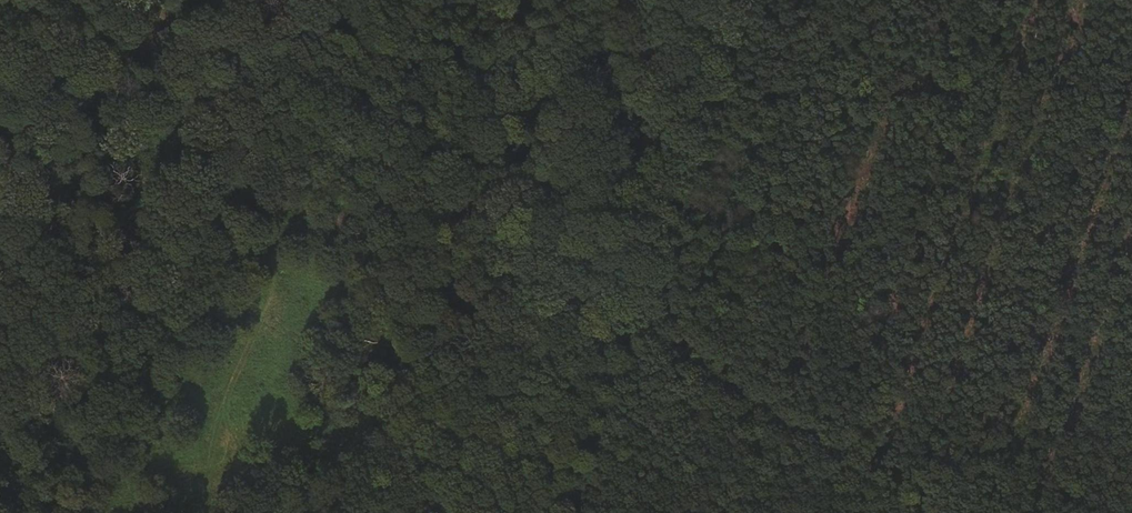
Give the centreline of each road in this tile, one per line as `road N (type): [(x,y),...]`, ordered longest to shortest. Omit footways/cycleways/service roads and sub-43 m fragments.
road 1 (track): [(647,320),(346,136)]
road 2 (track): [(936,512),(647,320)]
road 3 (track): [(647,320),(757,0)]
road 4 (track): [(346,136),(138,0)]
road 5 (track): [(582,512),(647,320)]

